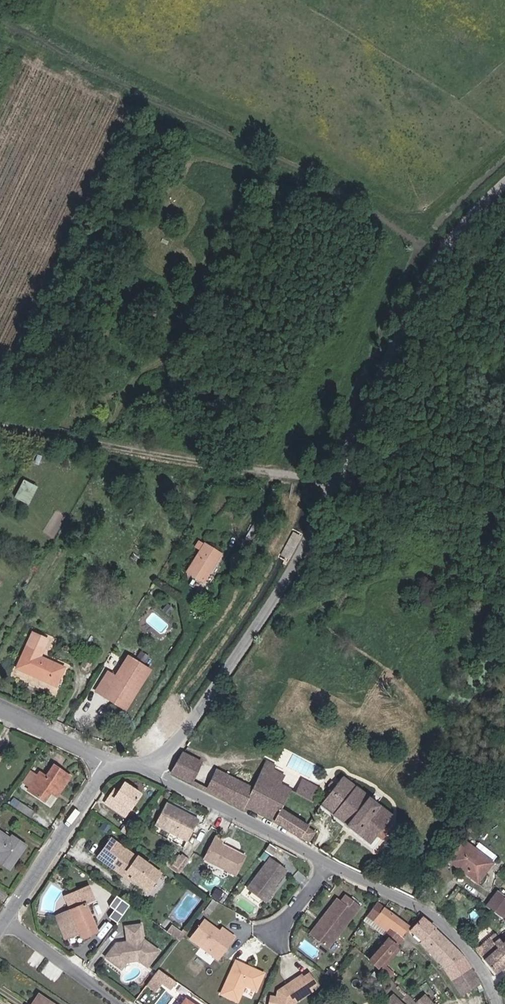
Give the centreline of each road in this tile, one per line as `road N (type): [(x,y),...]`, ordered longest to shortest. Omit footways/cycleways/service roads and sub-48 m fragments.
road 1 (unclassified): [(504,193),(440,251),(299,551),(180,740),(147,767)]
road 2 (residential): [(328,862),(420,909),(466,943),(501,1003)]
road 3 (residential): [(147,767),(328,862)]
road 4 (residential): [(110,763),(6,918)]
road 5 (residential): [(122,1003),(6,918)]
road 6 (residential): [(110,763),(0,710)]

